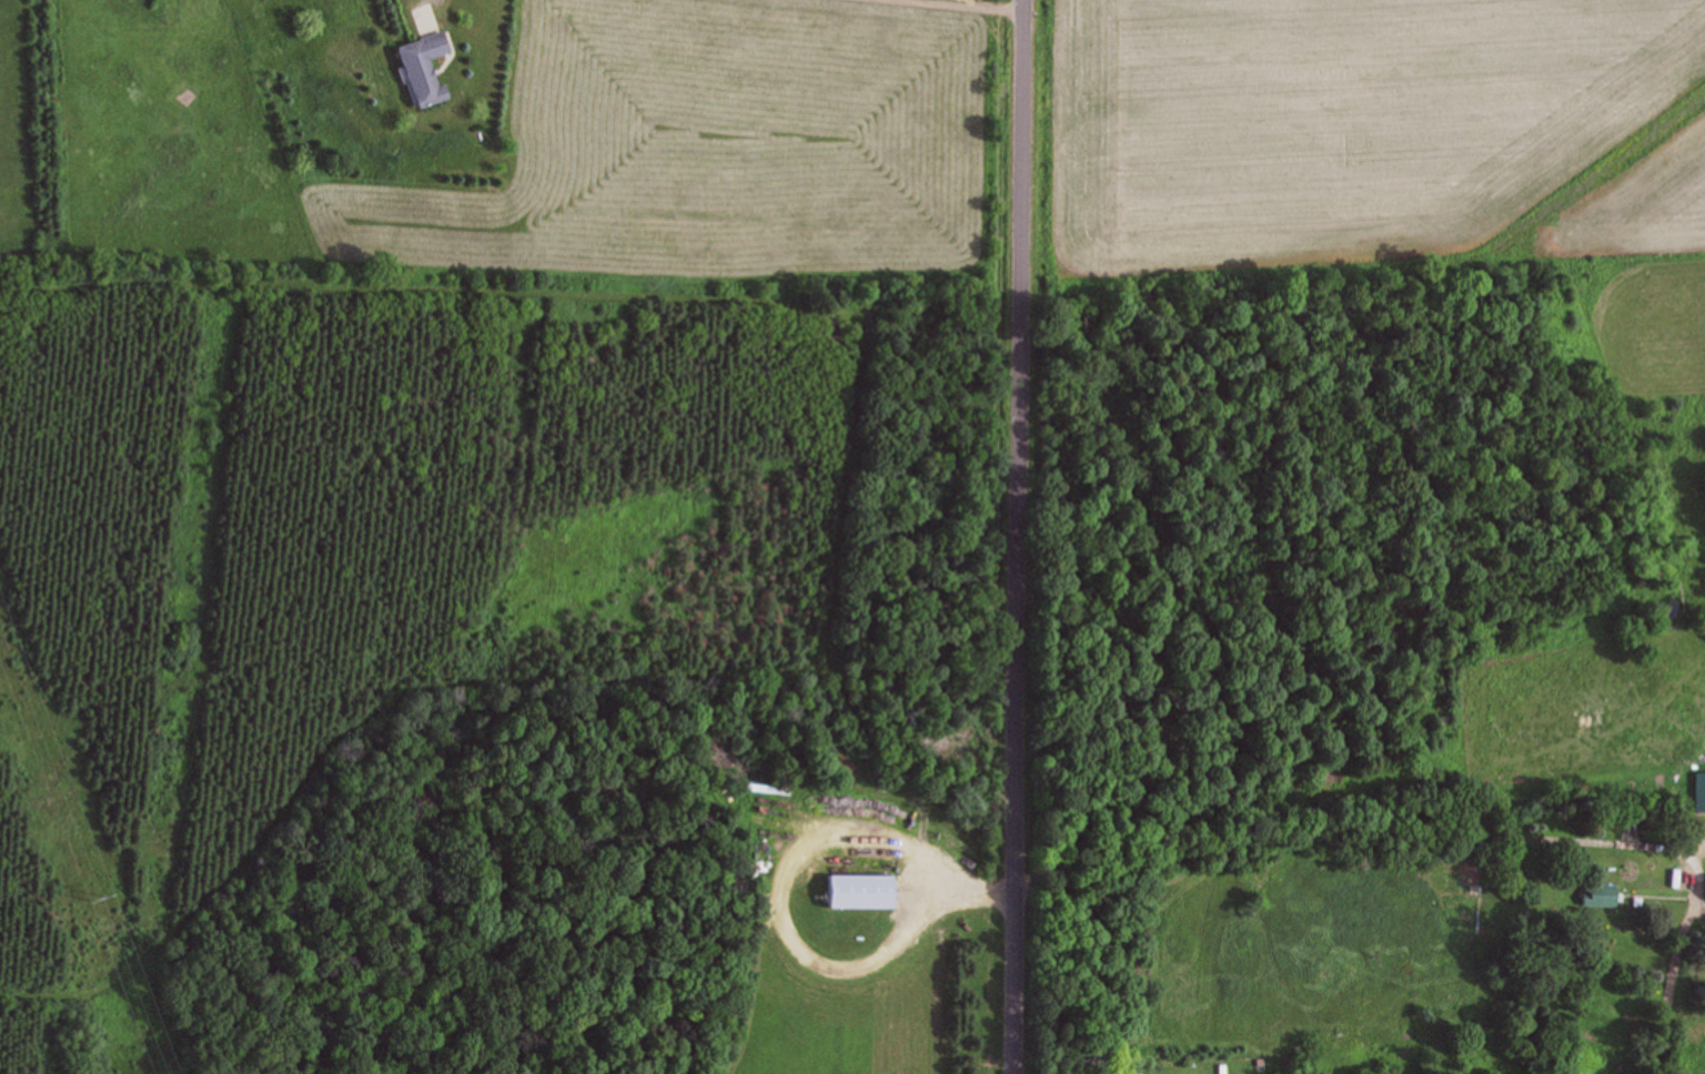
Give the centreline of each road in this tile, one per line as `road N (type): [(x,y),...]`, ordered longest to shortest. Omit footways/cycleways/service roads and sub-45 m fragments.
road 1 (residential): [(1004,1073),(1027,0)]
road 2 (residential): [(1008,890),(1217,831),(1649,818),(1674,912),(1645,1073)]

